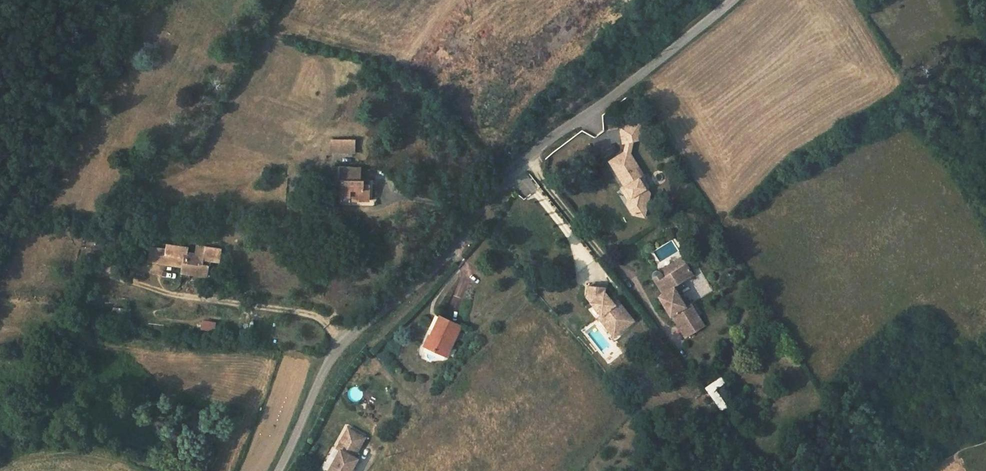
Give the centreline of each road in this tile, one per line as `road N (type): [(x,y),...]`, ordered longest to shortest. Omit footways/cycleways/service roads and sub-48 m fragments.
road 1 (unclassified): [(277,470),(341,342),(422,280),(519,164),(734,0)]
road 2 (track): [(341,342),(310,315),(167,294),(114,276)]
road 3 (track): [(173,470),(72,444),(15,441)]
road 4 (track): [(526,158),(614,268)]

